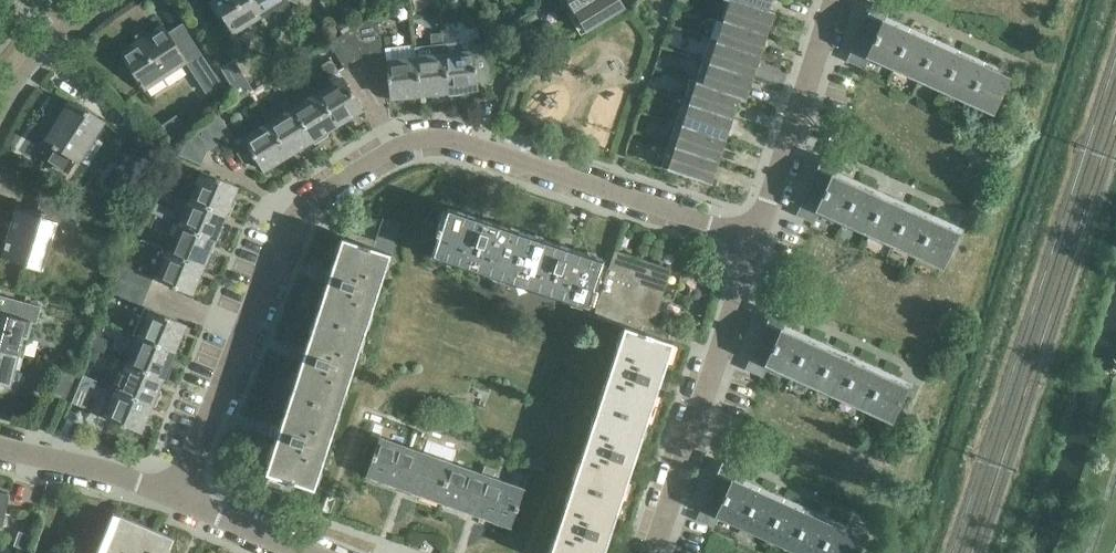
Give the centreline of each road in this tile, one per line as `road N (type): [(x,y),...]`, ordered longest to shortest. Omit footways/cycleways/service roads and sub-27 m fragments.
road 1 (residential): [(181,498),(292,225),(391,153),(442,138),(754,243)]
road 2 (residential): [(652,552),(754,243)]
road 3 (residential): [(754,243),(836,0)]
road 4 (residential): [(0,446),(124,476),(181,498)]
road 5 (residential): [(0,108),(58,32),(101,0)]
road 6 (residential): [(181,498),(306,552)]

